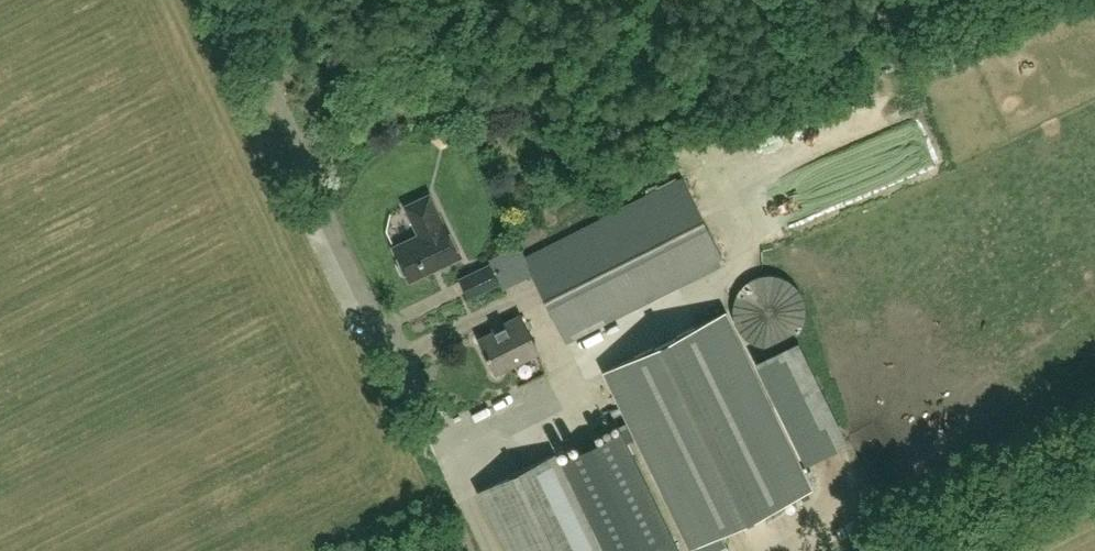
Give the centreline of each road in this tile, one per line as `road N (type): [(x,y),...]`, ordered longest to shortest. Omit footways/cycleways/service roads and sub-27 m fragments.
road 1 (track): [(900,550),(1094,452)]

